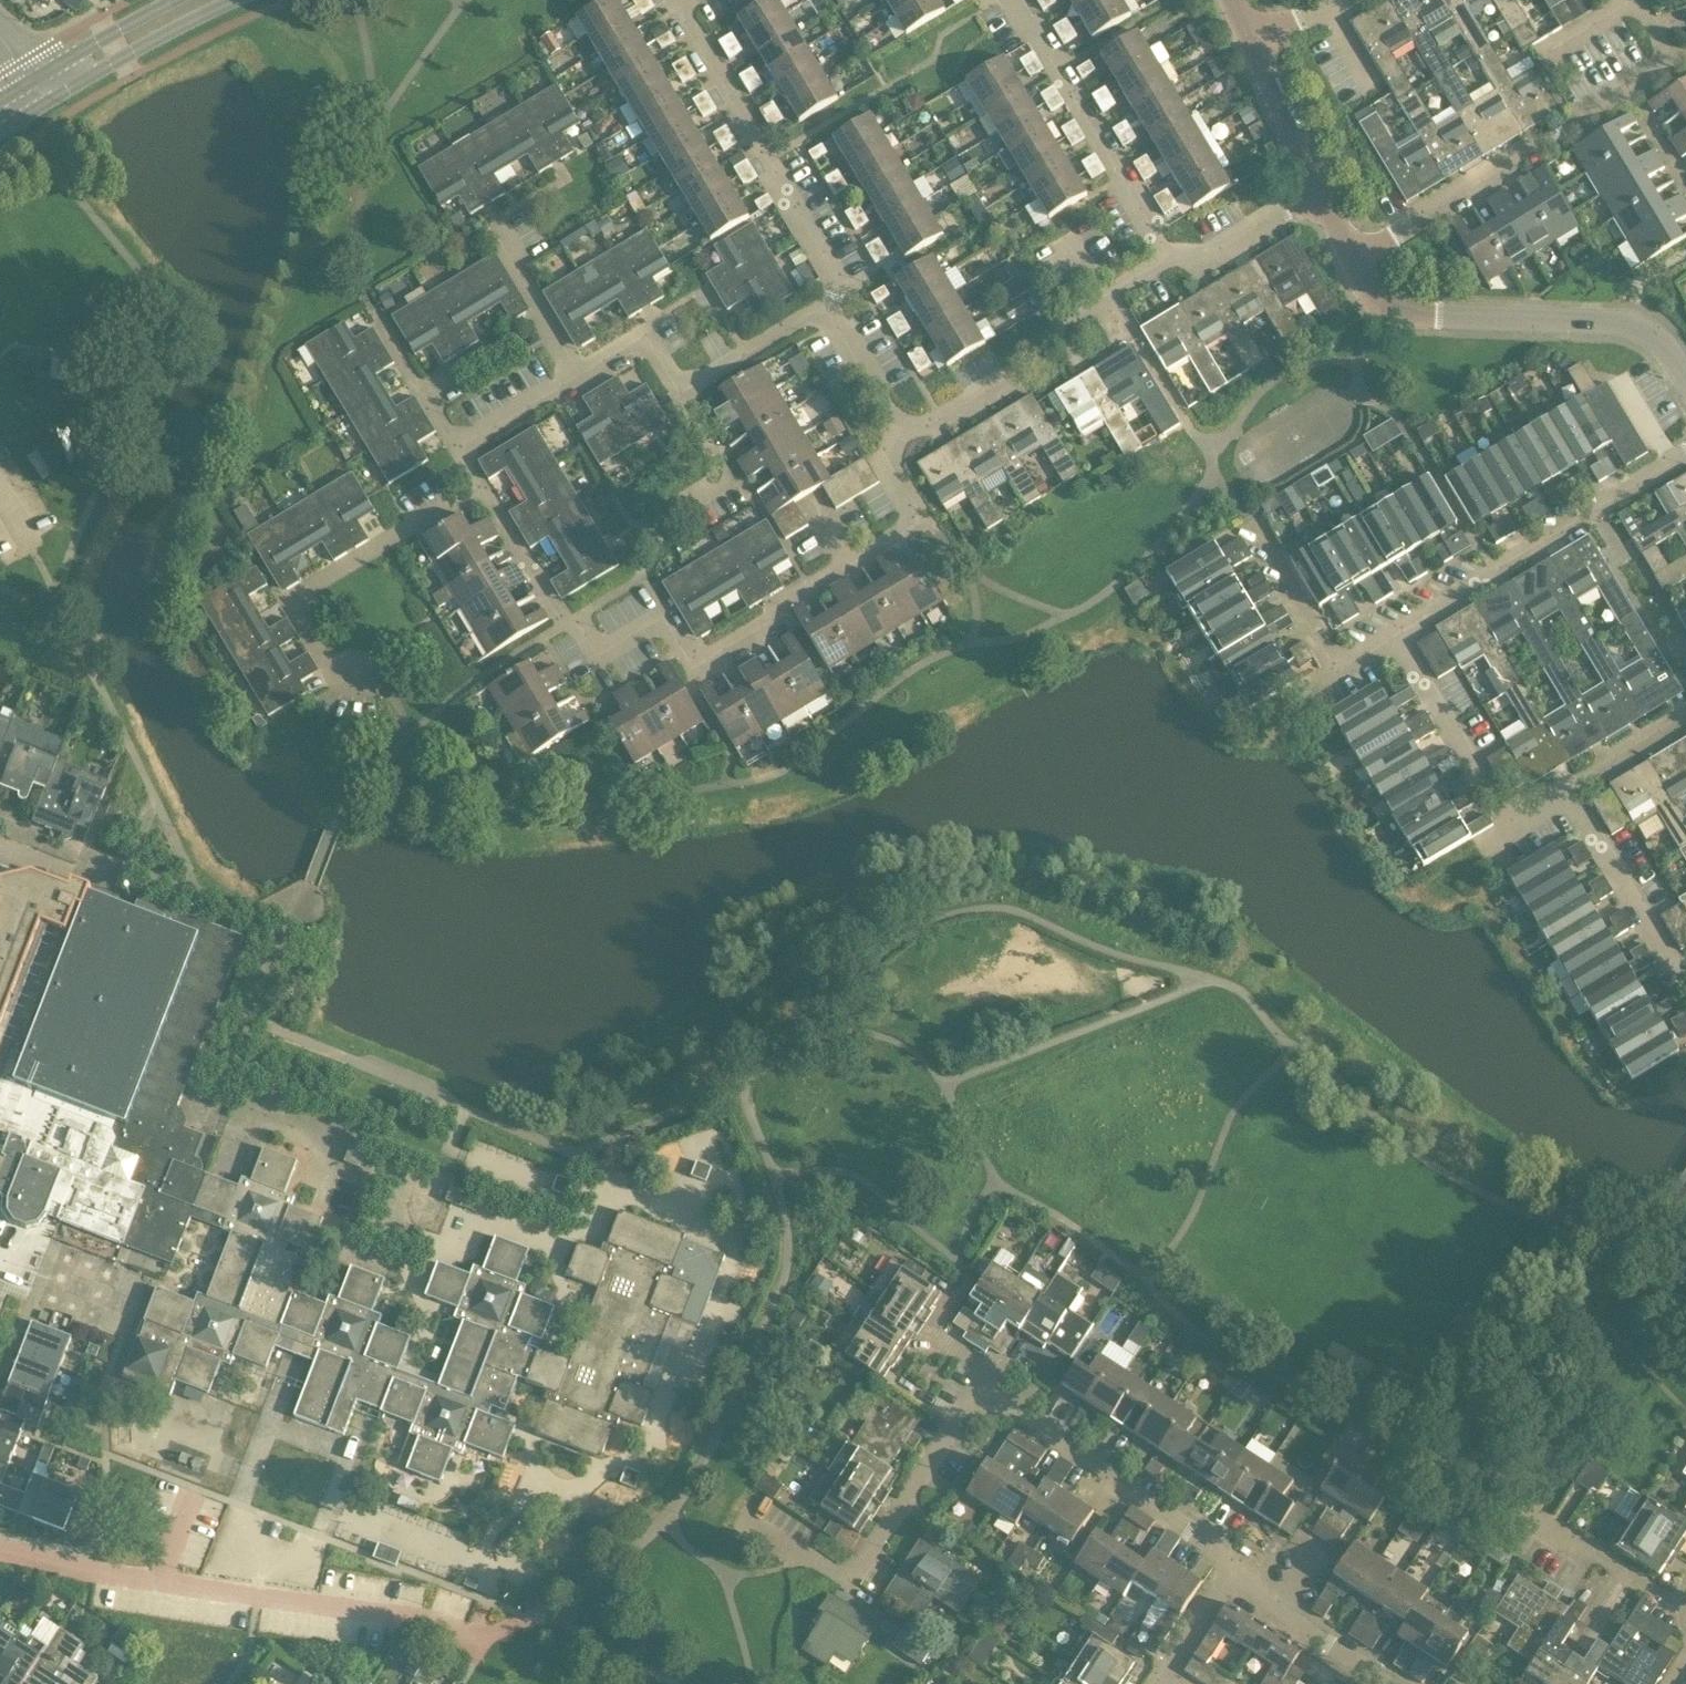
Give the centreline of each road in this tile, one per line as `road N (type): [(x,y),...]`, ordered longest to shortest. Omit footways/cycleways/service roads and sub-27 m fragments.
road 1 (residential): [(1225,1579),(1220,1552),(991,1392),(975,1397),(854,1580),(743,1519)]
road 2 (residential): [(478,484),(565,625),(608,646),(665,622),(699,655),(723,650),(809,573),(908,520),(908,486),(889,442)]
road 3 (residential): [(472,1638),(420,1617),(0,1547)]
road 4 (residential): [(1685,372),(1652,331),(1619,322),(1419,315),(1387,304),(1355,259)]
road 5 (residential): [(1355,259),(1557,141),(1669,56)]
road 6 (residential): [(1391,634),(1685,457)]
road 7 (residential): [(828,299),(822,255),(677,0)]
road 8 (residential): [(889,442),(1053,342),(1080,307),(1165,255)]
road 9 (residential): [(357,682),(323,655),(301,614),(305,591),(478,484)]
road 10 (residential): [(578,376),(648,340),(679,379),(828,299)]
road 11 (residential): [(1165,255),(1012,0)]
road 12 (residential): [(1568,786),(1519,815),(1501,811),(1391,634)]
road 13 (residential): [(1568,786),(1682,969)]
road 14 (residential): [(1391,634),(1347,655),(1326,650),(1250,528)]
road 15 (residential): [(1385,1683),(1225,1579)]
road 16 (residential): [(1685,1607),(1526,1512)]
road 17 (tertiary): [(42,92),(202,0)]
road 18 (residential): [(578,376),(495,227)]
road 19 (residential): [(1165,255),(1204,252),(1318,192)]
road 20 (residential): [(1318,192),(1253,38)]
road 21 (residential): [(889,442),(880,397),(828,299)]
road 22 (residential): [(454,440),(578,376)]
road 23 (residential): [(1685,717),(1568,786)]

